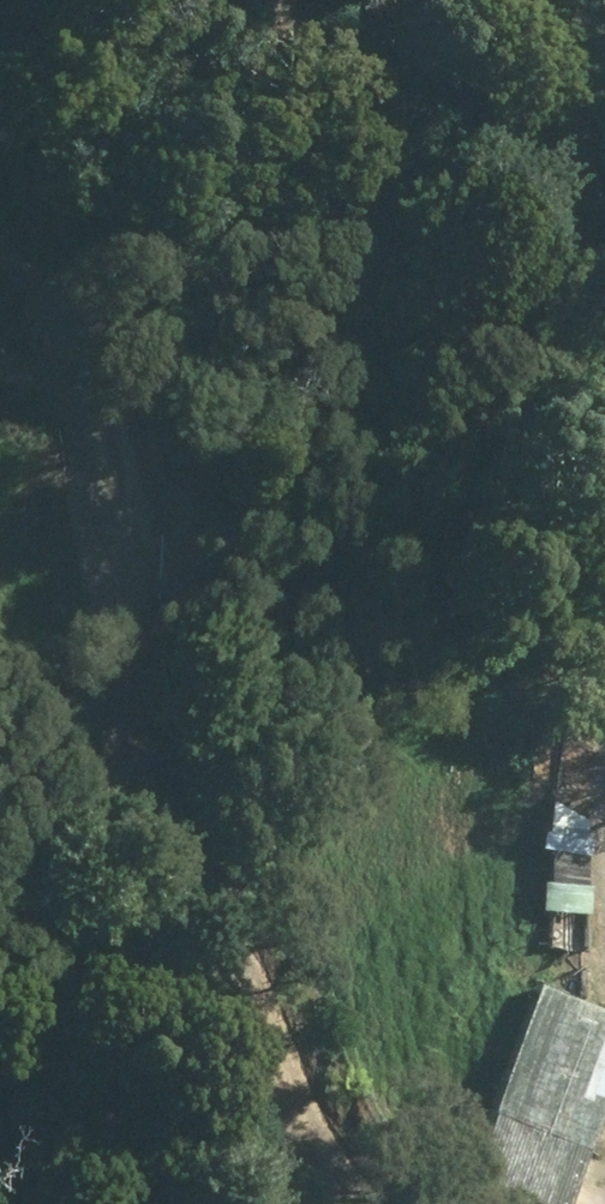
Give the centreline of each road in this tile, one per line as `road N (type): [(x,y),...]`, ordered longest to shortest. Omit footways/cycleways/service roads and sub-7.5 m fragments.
road 1 (track): [(362,1203),(296,1125),(70,395),(0,248)]
road 2 (track): [(315,0),(348,211),(580,874),(604,902)]

